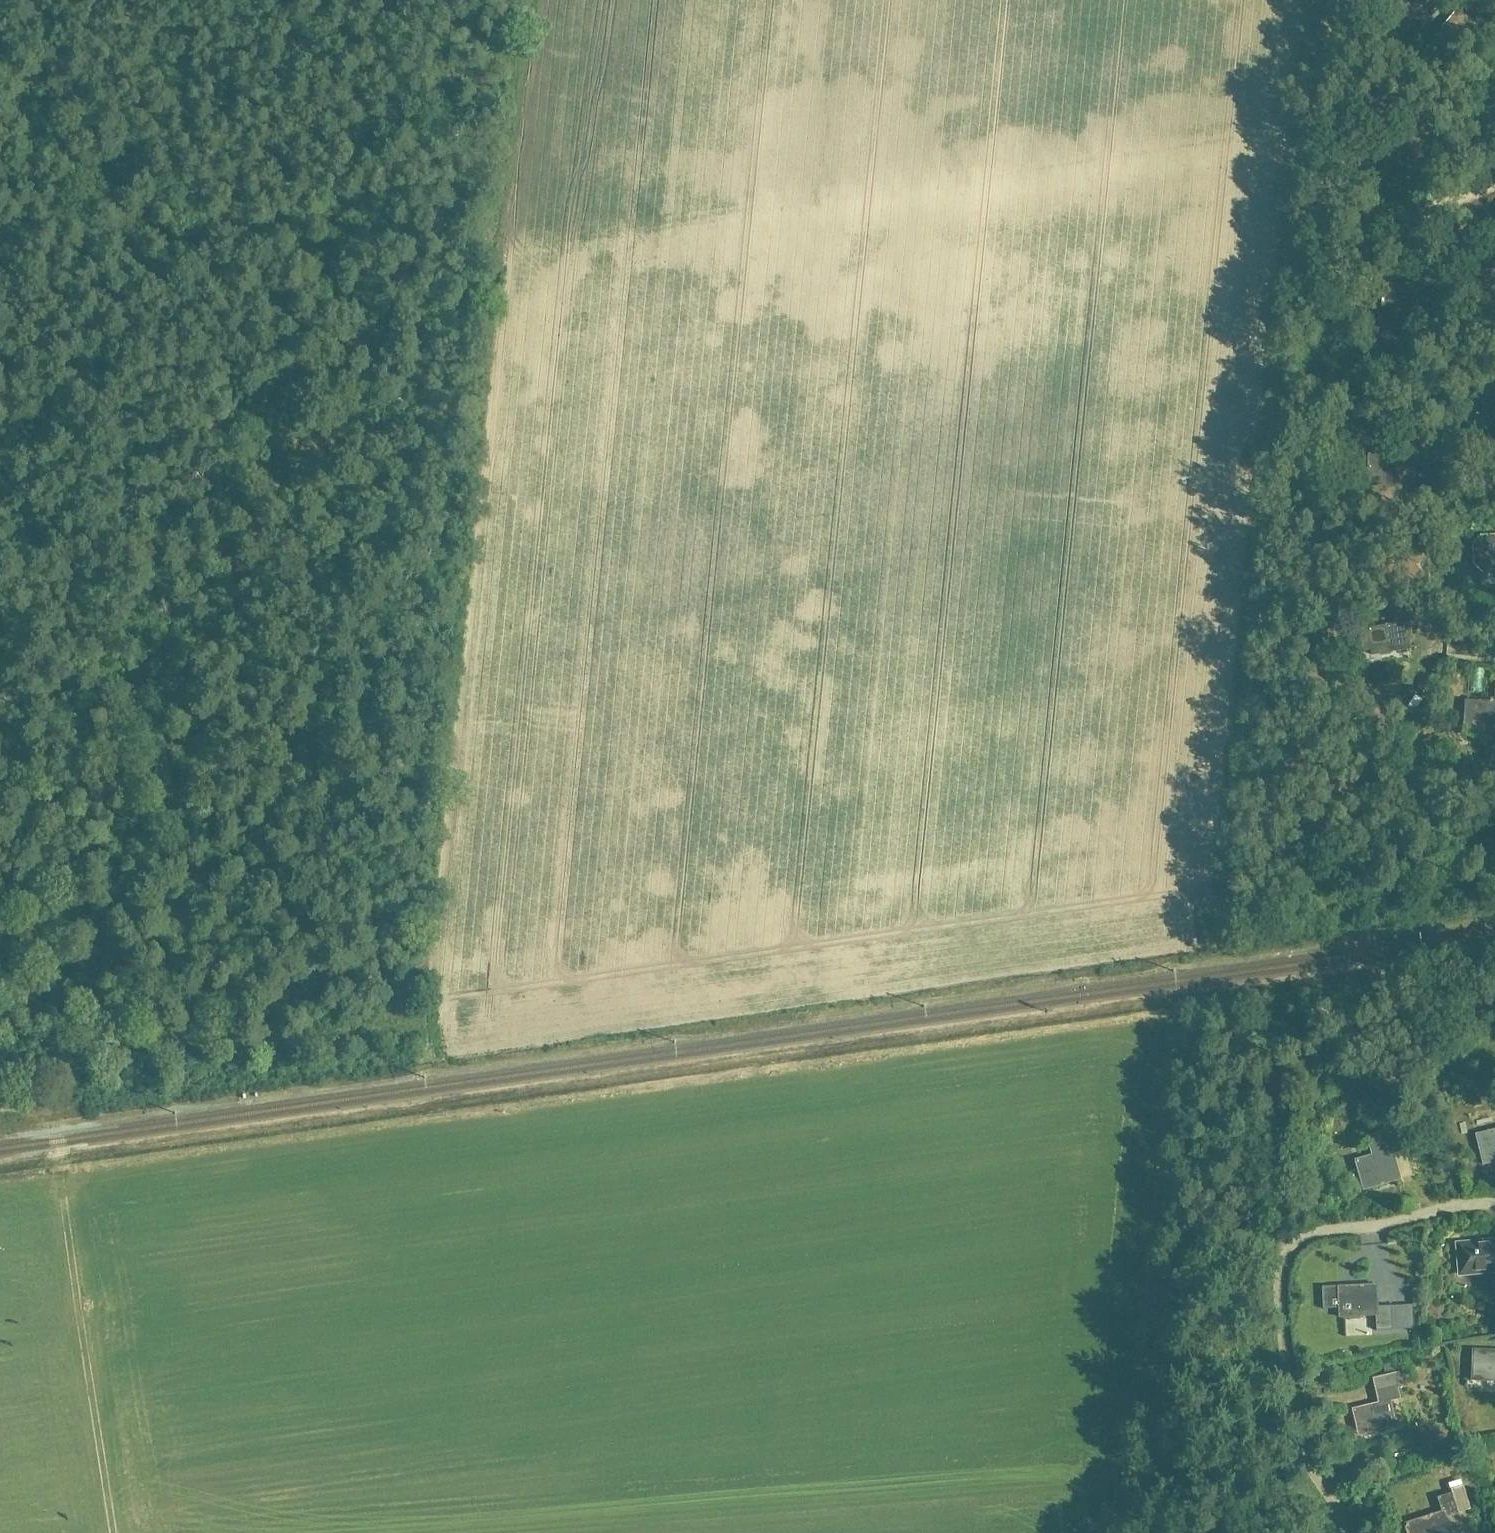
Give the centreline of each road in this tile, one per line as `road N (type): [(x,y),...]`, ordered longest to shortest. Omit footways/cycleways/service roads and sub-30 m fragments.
road 1 (track): [(1494,1203),(1314,1232),(1287,1252),(1279,1301),(1299,1437),(1349,1532)]
road 2 (track): [(0,1103),(39,1105),(96,1055),(133,1044),(288,1046),(381,1021),(422,1023)]
road 3 (track): [(61,1168),(114,1532)]

